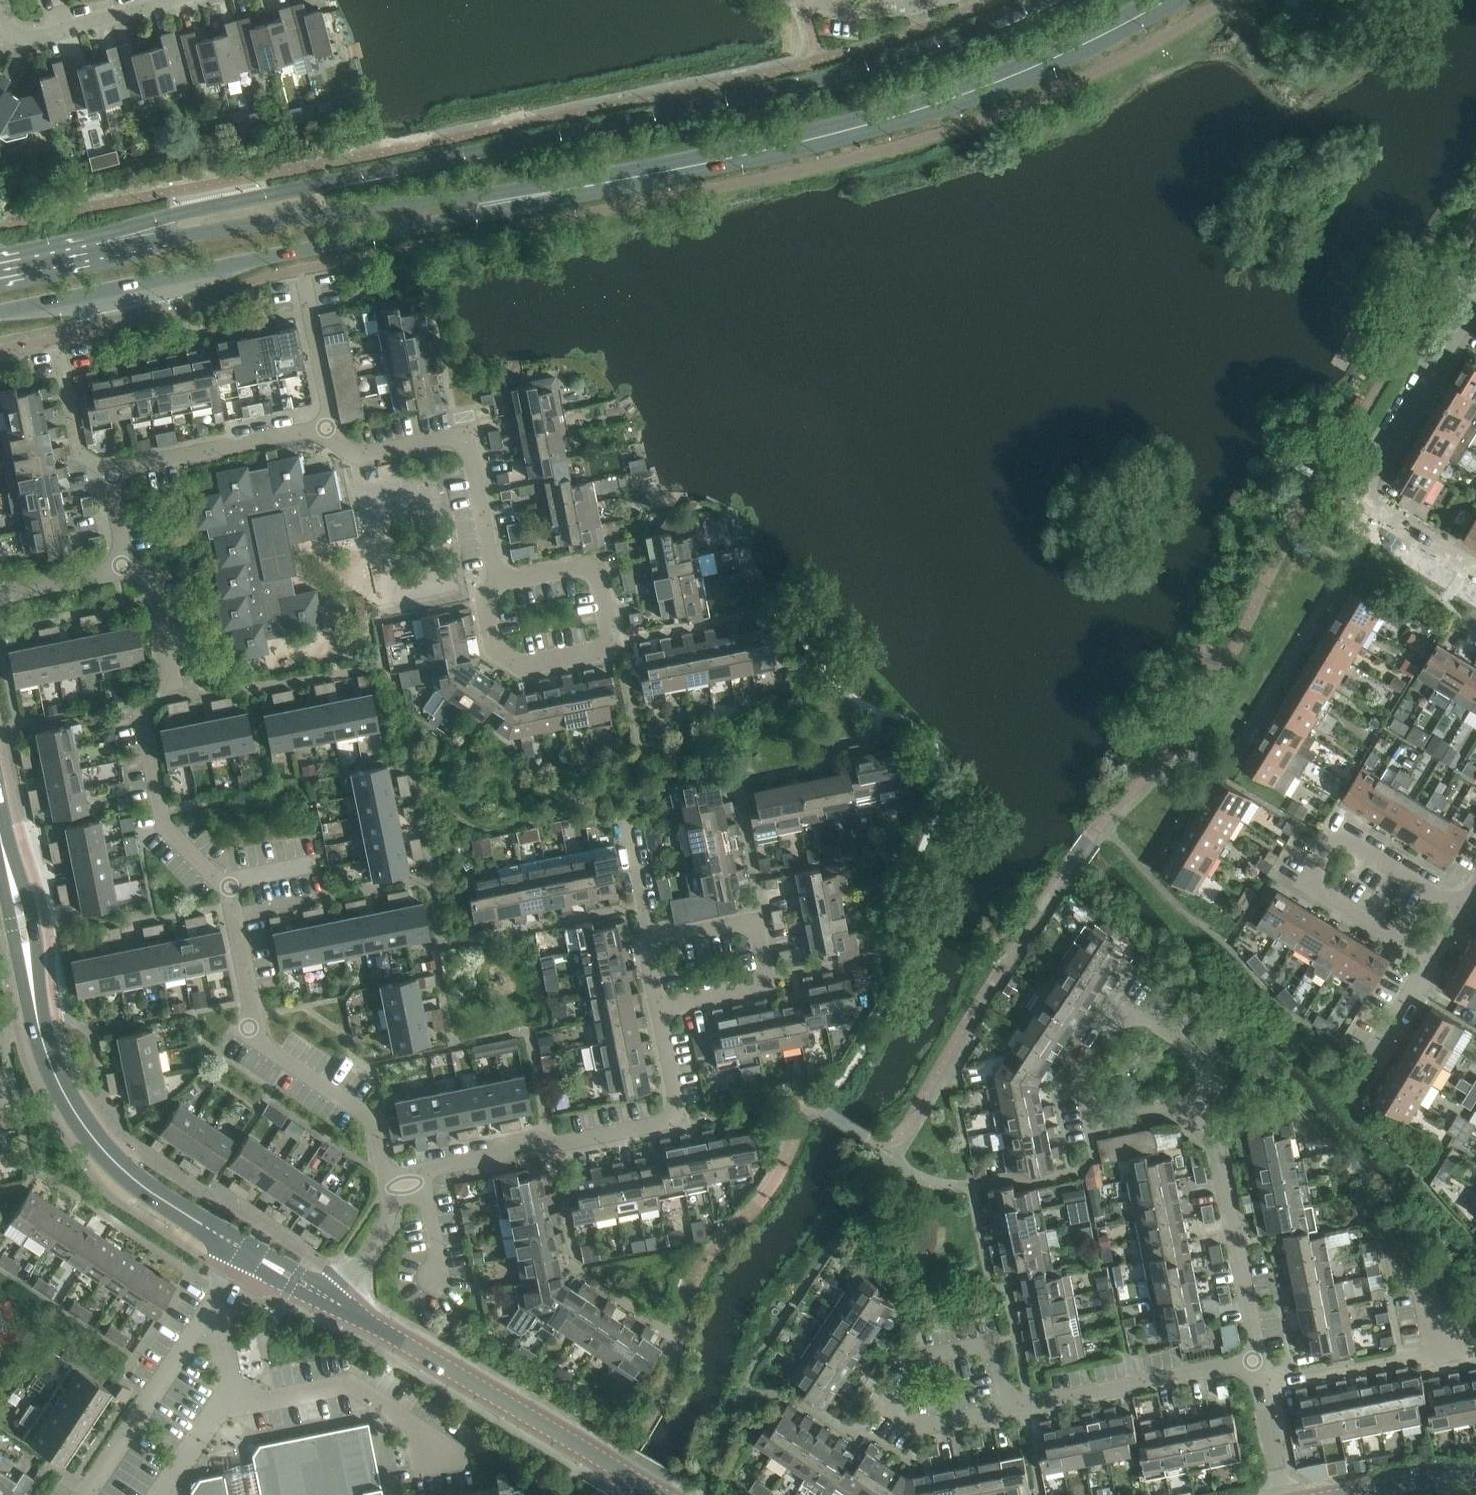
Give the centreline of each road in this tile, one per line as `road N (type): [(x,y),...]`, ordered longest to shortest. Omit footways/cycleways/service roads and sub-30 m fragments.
road 1 (secondary): [(550,196),(838,136),(947,105),(1016,80),(1174,0)]
road 2 (tertiary): [(343,1305),(190,1217),(87,1132),(41,1038),(0,834)]
road 3 (secondary): [(0,313),(550,196)]
road 4 (secondary): [(550,196),(313,218),(0,270)]
road 5 (residential): [(401,1186),(444,1165),(499,1155),(503,1145),(533,1139),(553,1147),(668,1124),(677,1107),(659,1005)]
road 6 (residential): [(230,887),(163,824),(144,719),(169,681),(151,582),(125,570)]
road 7 (residential): [(1475,569),(1357,497),(1475,298)]
road 8 (residential): [(401,1186),(383,1167),(373,1119),(258,1038),(230,887)]
road 9 (tertiary): [(658,1494),(343,1305)]
road 10 (residential): [(1463,914),(1332,836),(1304,884),(1434,961)]
road 11 (residential): [(326,427),(355,456),(457,434),(470,440),(498,585)]
road 12 (residential): [(648,940),(759,919),(772,983),(659,1005)]
road 13 (residential): [(498,585),(487,601),(496,650),(510,658),(527,664),(610,649),(617,639),(603,581),(595,568),(579,566)]
road 14 (residential): [(1259,1384),(1450,1351),(1402,1268)]
road 15 (residential): [(1189,1109),(1207,1067),(1156,1015),(1128,1014),(1083,1075),(1093,1130)]
road 16 (residential): [(1253,1359),(1217,1149),(1189,1109)]
road 17 (residential): [(1007,1408),(922,1429),(892,1411),(892,1397),(915,1362),(994,1348)]
road 18 (residential): [(1253,1359),(1007,1408)]
road 19 (residential): [(109,474),(326,427)]
road 20 (residential): [(182,0),(37,38),(10,27),(1,0)]
road 21 (residential): [(302,270),(326,427)]
road 22 (residential): [(109,474),(80,454),(59,348)]
road 23 (residential): [(940,0),(896,12),(805,0)]
road 24 (residential): [(343,1305),(401,1186)]
road 25 (tertiary): [(1475,1480),(1346,1494)]
road 26 (residential): [(0,597),(125,570)]

